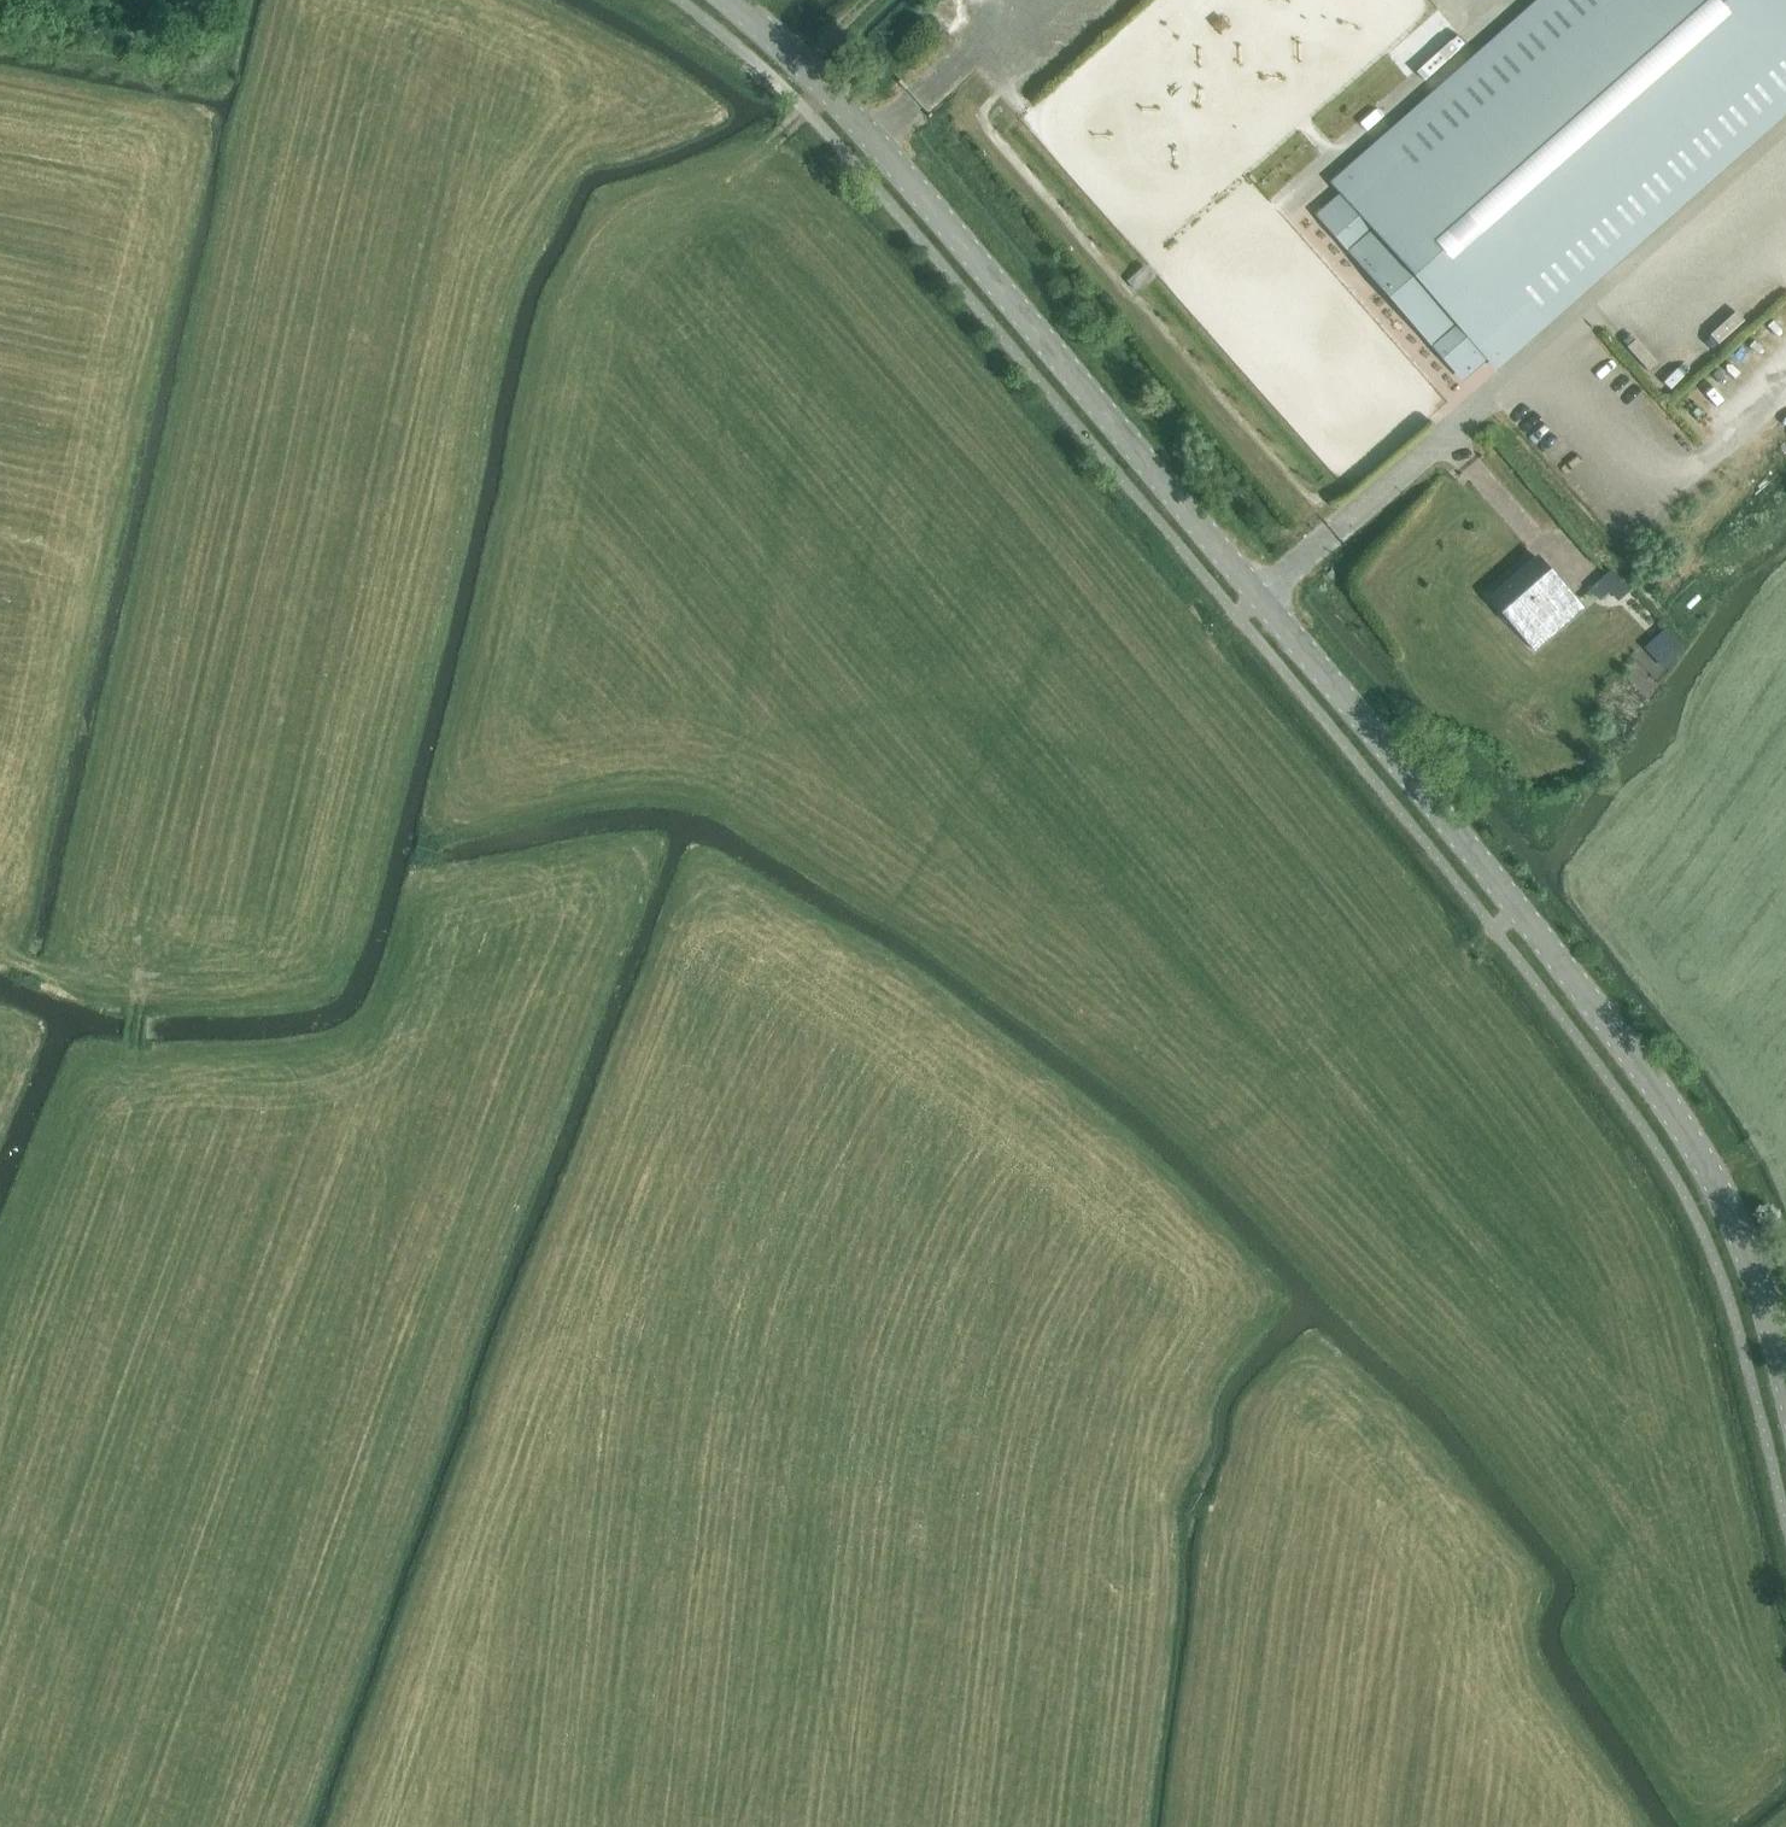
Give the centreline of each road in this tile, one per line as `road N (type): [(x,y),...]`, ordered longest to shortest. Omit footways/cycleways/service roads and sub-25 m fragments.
road 1 (tertiary): [(729,0),(841,103),(1387,748),(1671,1106),(1735,1221),(1785,1385)]

